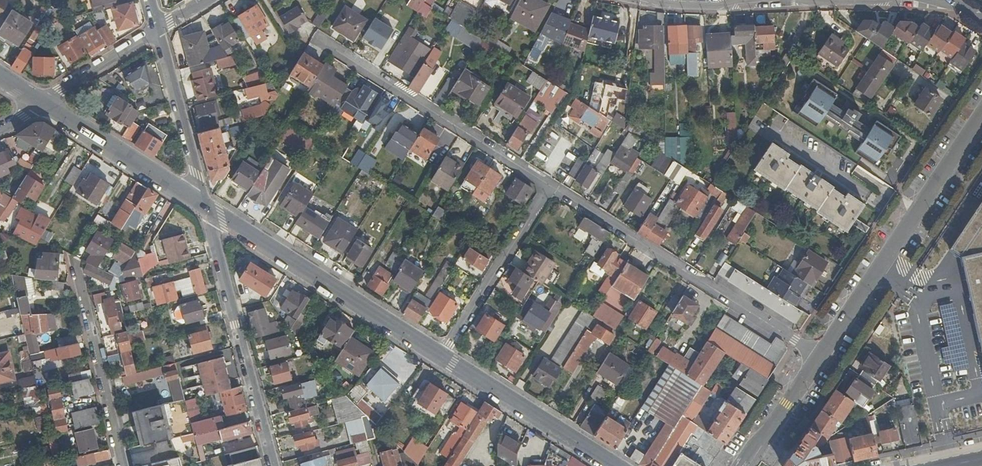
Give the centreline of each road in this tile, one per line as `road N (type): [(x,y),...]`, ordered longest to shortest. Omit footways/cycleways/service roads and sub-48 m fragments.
road 1 (residential): [(819,356),(547,185)]
road 2 (residential): [(949,1),(640,0)]
road 3 (unclassified): [(819,356),(981,116)]
road 4 (tertiary): [(204,204),(442,357)]
road 5 (residential): [(312,38),(547,185)]
road 6 (residential): [(273,465),(204,204)]
road 7 (residential): [(70,265),(121,465)]
road 8 (tertiary): [(442,357),(613,465)]
road 9 (residential): [(547,185),(442,357)]
road 10 (tertiary): [(41,104),(204,204)]
road 11 (residential): [(204,204),(158,30)]
road 12 (residential): [(41,104),(158,30)]
road 13 (unclassified): [(747,465),(819,356)]

